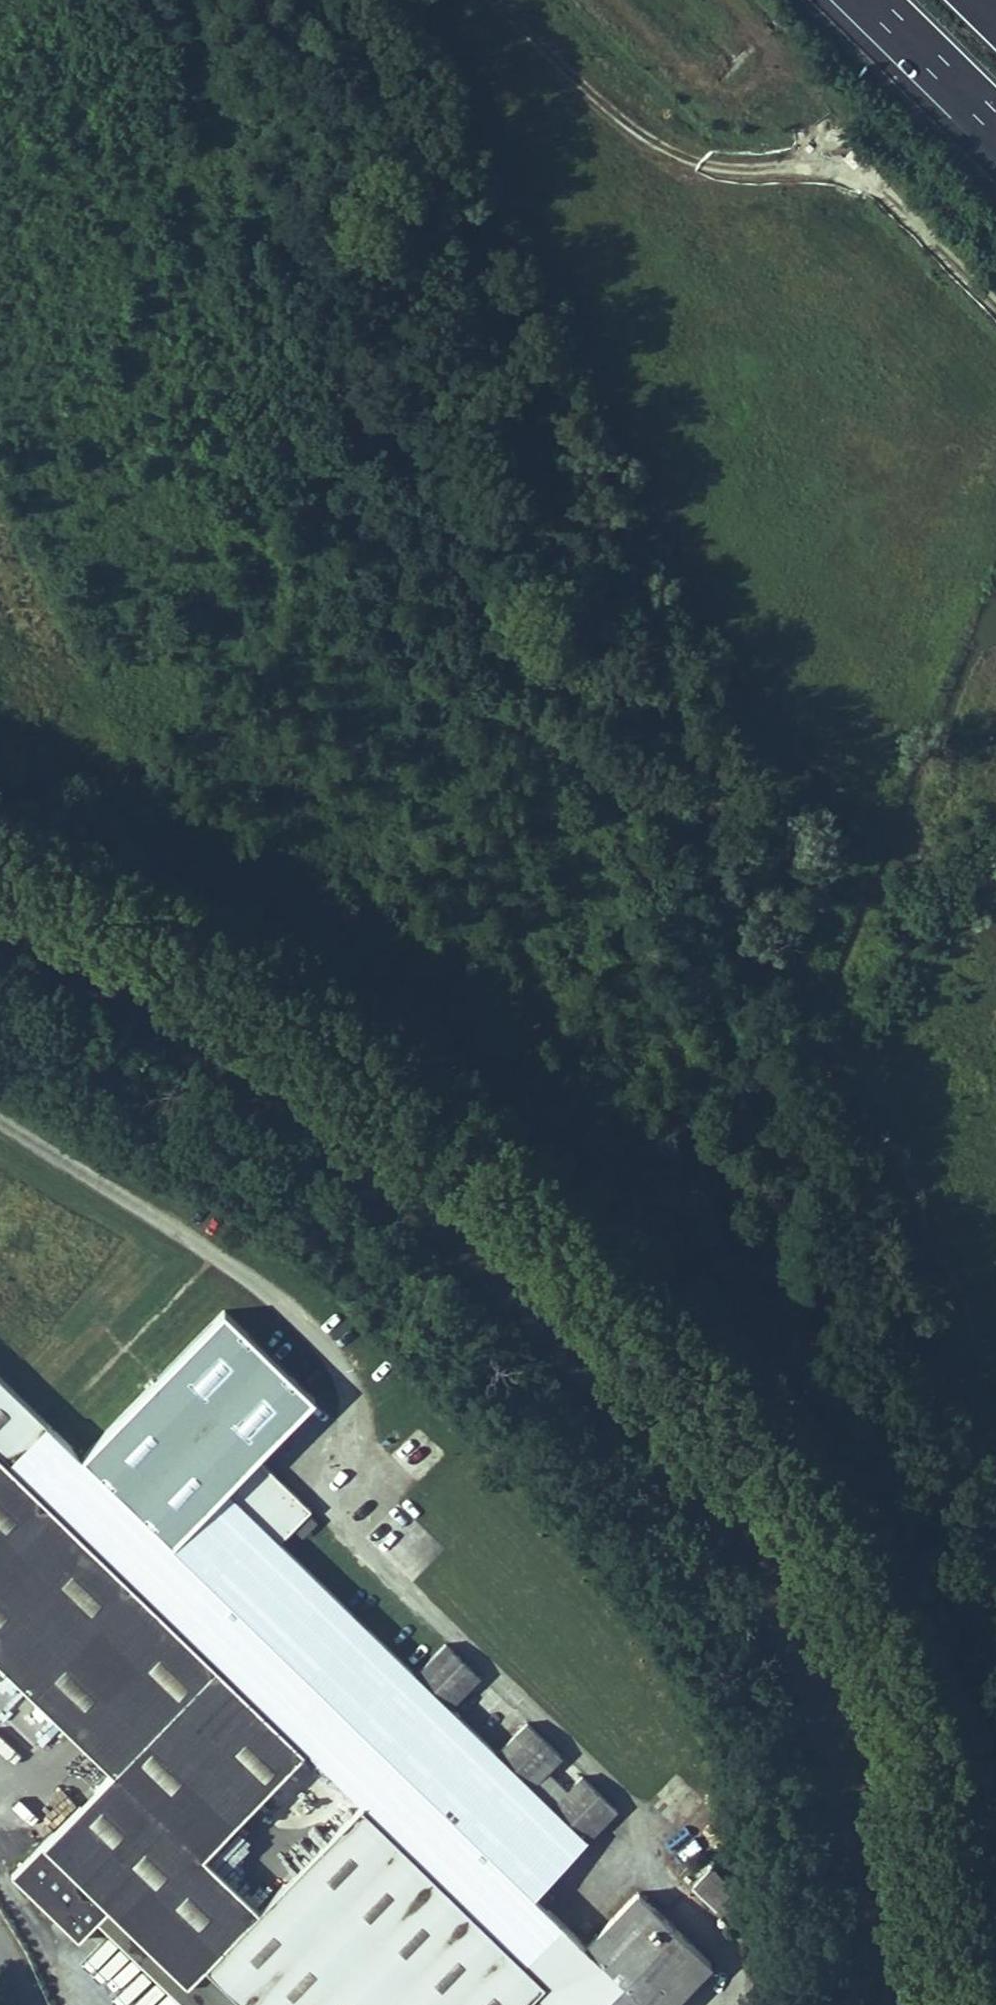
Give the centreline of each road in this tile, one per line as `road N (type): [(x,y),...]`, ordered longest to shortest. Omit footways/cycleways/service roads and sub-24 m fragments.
road 1 (track): [(995,314),(847,161),(728,167),(662,156),(501,0)]
road 2 (motorway): [(868,0),(995,126)]

